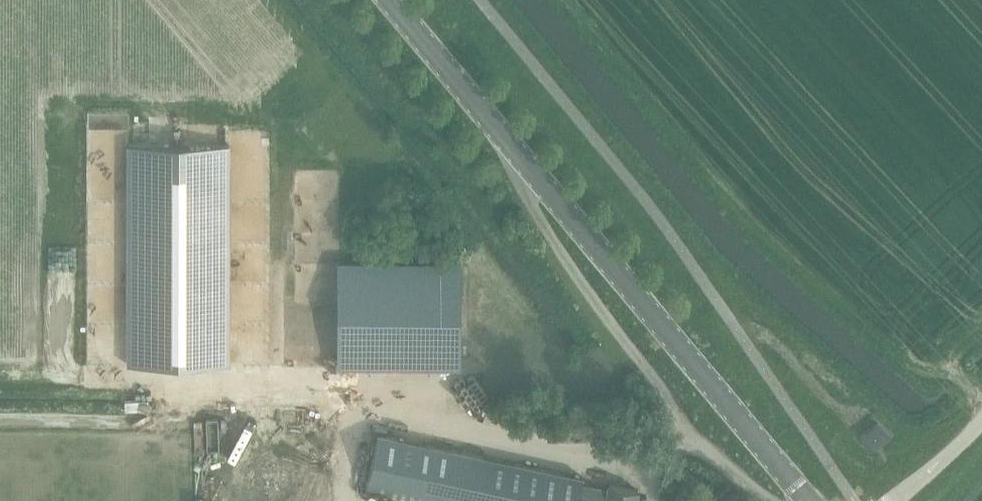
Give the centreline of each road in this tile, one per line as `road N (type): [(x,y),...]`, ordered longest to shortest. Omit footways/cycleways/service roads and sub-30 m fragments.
road 1 (secondary): [(810,500),(388,0)]
road 2 (track): [(317,421),(0,420)]
road 3 (unclassified): [(894,500),(981,418)]

